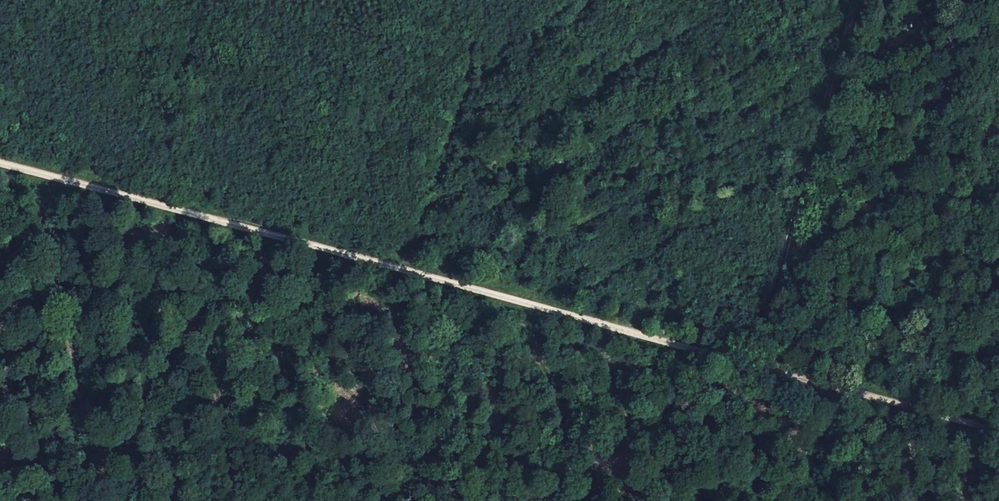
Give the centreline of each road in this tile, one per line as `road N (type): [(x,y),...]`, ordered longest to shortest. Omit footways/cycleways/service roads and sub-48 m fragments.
road 1 (track): [(998,422),(0,162)]

